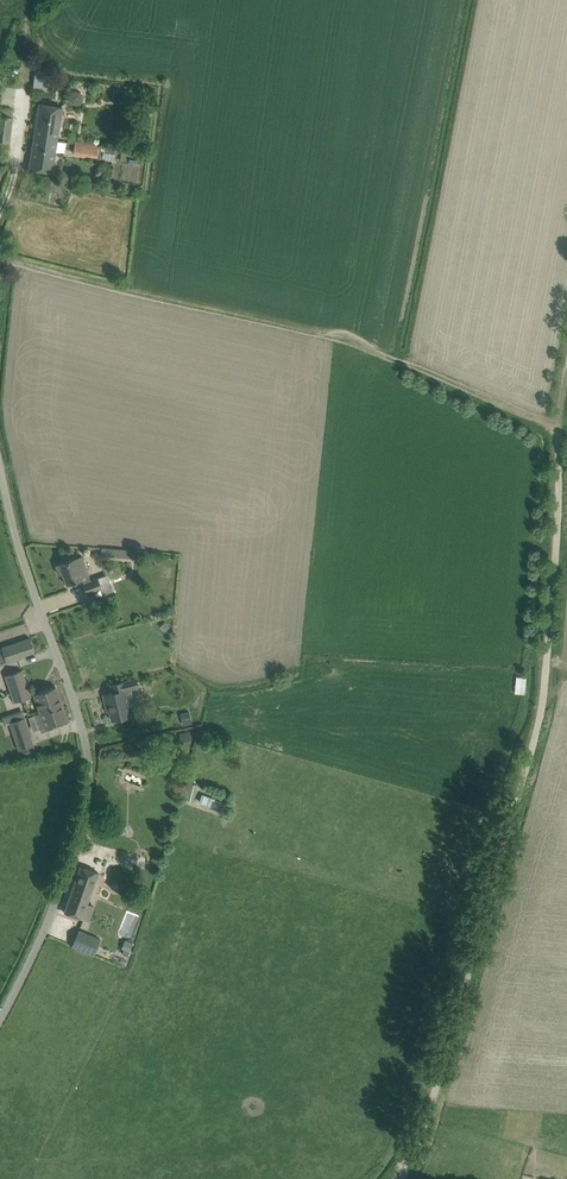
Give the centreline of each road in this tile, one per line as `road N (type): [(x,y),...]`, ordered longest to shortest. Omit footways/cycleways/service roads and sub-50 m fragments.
road 1 (track): [(559,430),(344,342),(0,258)]
road 2 (unclassified): [(0,467),(78,717),(88,778),(76,843),(47,922),(0,1019)]
road 3 (unclassified): [(0,212),(26,79)]

